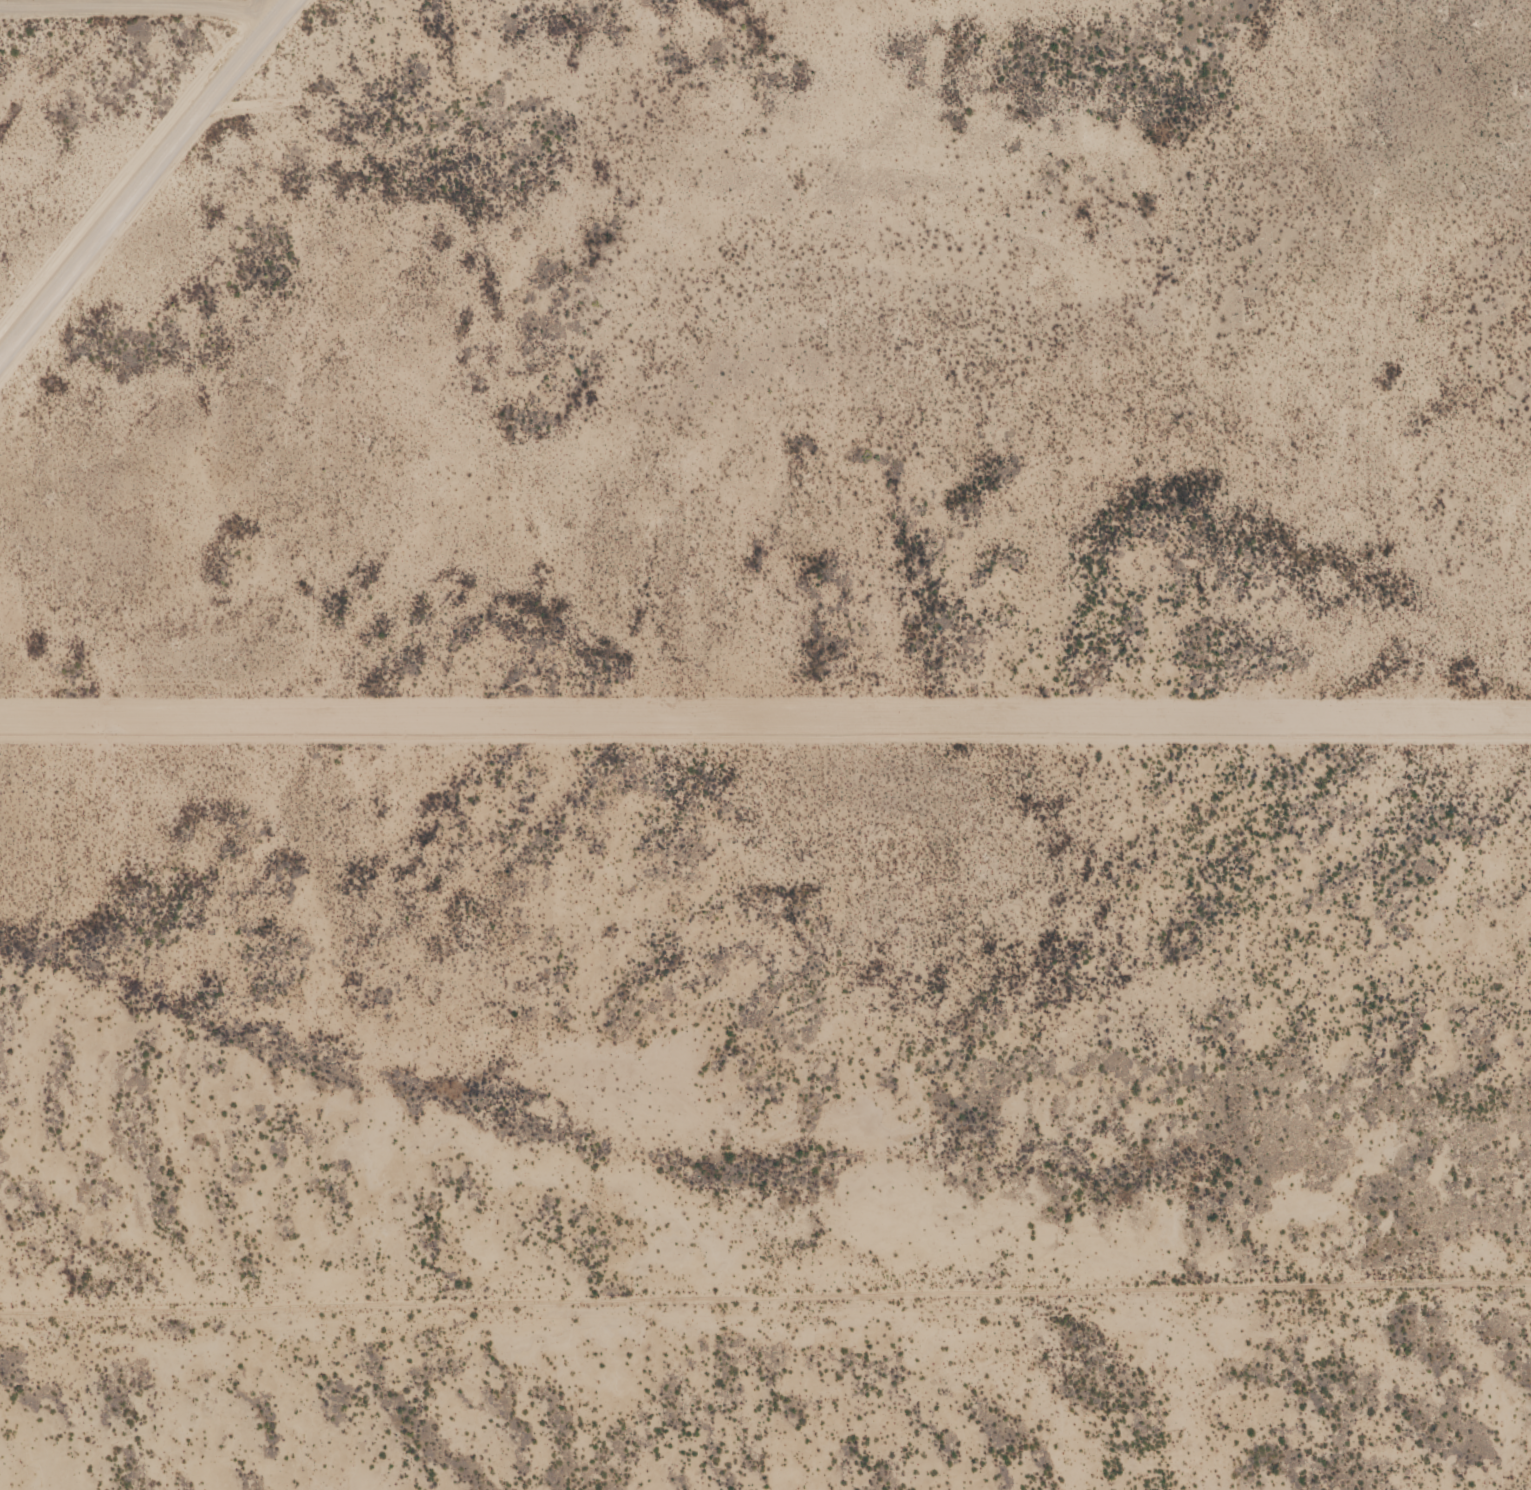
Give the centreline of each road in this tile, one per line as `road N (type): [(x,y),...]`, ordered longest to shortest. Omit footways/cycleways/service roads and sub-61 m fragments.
road 1 (track): [(0,369),(300,0)]

